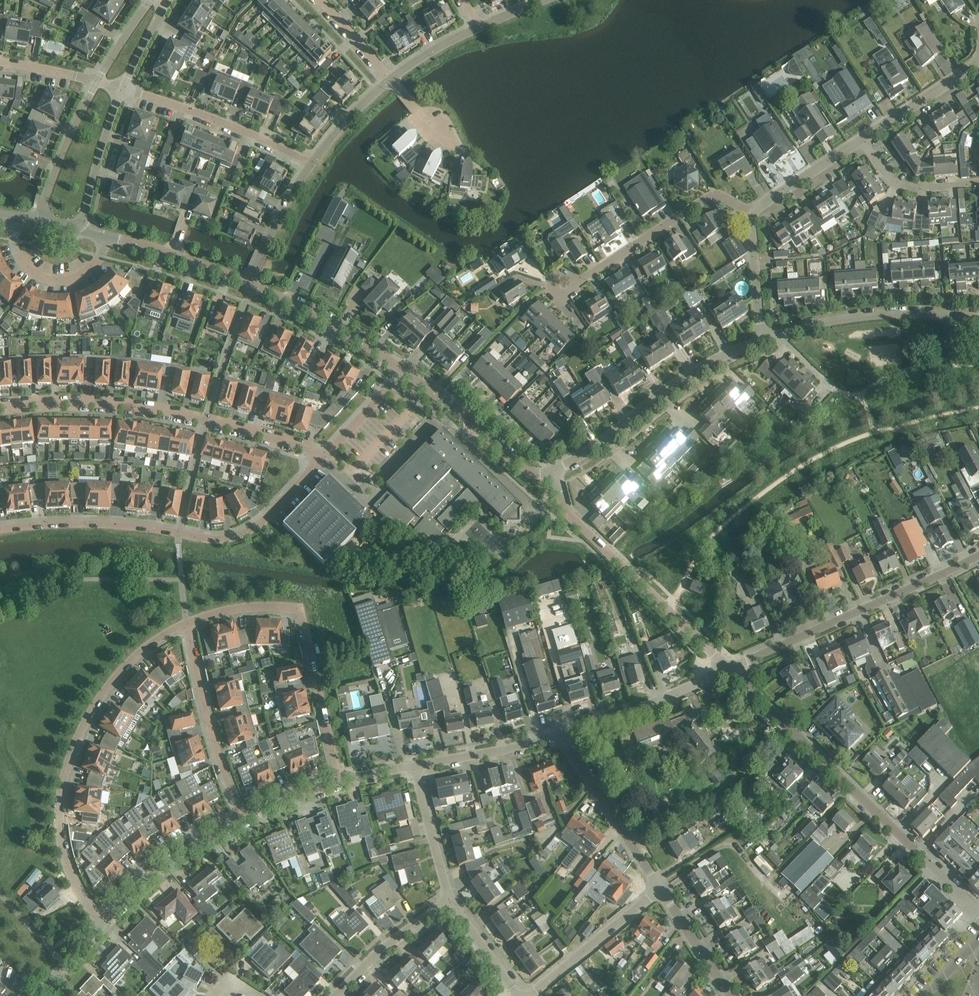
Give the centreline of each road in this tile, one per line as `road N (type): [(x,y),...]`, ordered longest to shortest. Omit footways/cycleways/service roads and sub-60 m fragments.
road 1 (residential): [(0,529),(119,524),(231,537),(267,518),(326,455)]
road 2 (residential): [(187,624),(121,674),(67,772),(62,843),(103,925)]
road 3 (unclassified): [(978,910),(730,669)]
road 4 (residential): [(326,455),(162,412),(75,403),(0,407)]
road 5 (unclassified): [(403,370),(250,283),(109,237)]
road 6 (residential): [(341,781),(300,611),(238,609),(187,624)]
road 7 (unclassified): [(730,669),(978,554)]
road 8 (unclassified): [(730,669),(566,509),(555,474)]
road 9 (residential): [(555,474),(678,379),(763,338)]
road 10 (residential): [(763,338),(863,317),(978,318)]
road 11 (residential): [(578,285),(691,202),(714,194),(753,207)]
road 12 (residential): [(187,624),(244,821)]
road 13 (residential): [(312,163),(124,88)]
road 14 (unclassified): [(555,474),(525,471),(403,370)]
road 15 (residential): [(661,889),(562,735)]
road 16 (unclassified): [(562,735),(730,669)]
road 17 (unclassified): [(103,925),(160,868),(244,821)]
road 18 (residential): [(532,995),(661,889)]
road 19 (residential): [(13,218),(24,264),(56,280),(87,272),(109,237)]
road 20 (unclassified): [(97,80),(39,221)]
road 21 (unclassified): [(413,766),(562,735)]
road 22 (unclassified): [(82,232),(124,88)]
road 23 (residential): [(338,995),(450,900)]
road 24 (residential): [(450,900),(413,766)]
road 25 (residential): [(865,138),(978,59)]
road 26 (residential): [(978,186),(906,185),(865,138)]
road 27 (residential): [(753,207),(865,138)]
road 28 (residential): [(763,338),(753,207)]
road 29 (residential): [(730,995),(661,889)]

